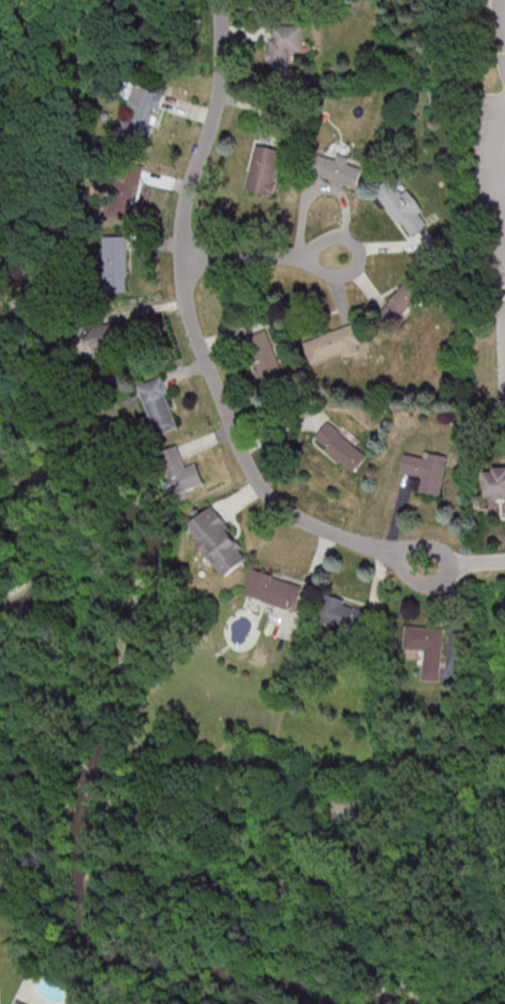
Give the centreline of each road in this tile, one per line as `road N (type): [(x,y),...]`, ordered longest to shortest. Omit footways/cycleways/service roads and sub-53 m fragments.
road 1 (residential): [(450,569),(383,554),(273,499),(239,444),(207,366),(184,299),(181,235),(213,130),(219,0)]
road 2 (residential): [(182,258),(367,256)]

